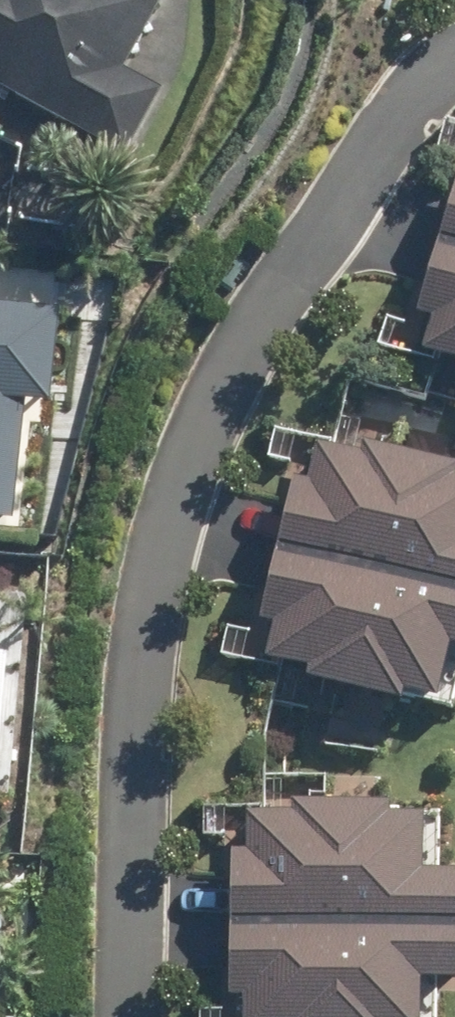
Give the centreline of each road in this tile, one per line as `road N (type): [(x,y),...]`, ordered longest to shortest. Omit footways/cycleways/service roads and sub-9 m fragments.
road 1 (residential): [(454,62),(431,78),(340,204),(216,396),(152,591),(133,747),(132,1016)]

